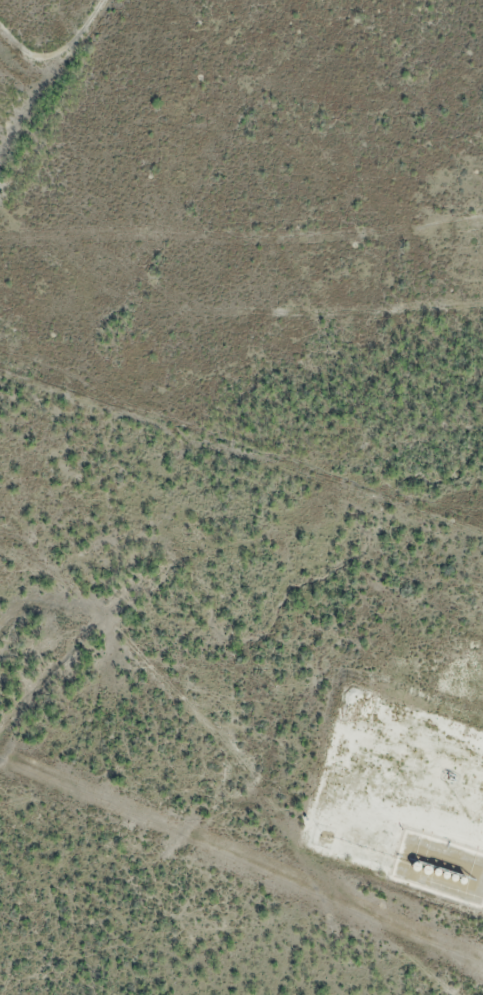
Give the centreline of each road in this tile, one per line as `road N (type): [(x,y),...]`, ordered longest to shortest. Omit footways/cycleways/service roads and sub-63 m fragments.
road 1 (track): [(435,994),(313,872),(236,765),(158,680),(70,592),(0,551)]
road 2 (track): [(0,32),(41,58),(99,0)]

